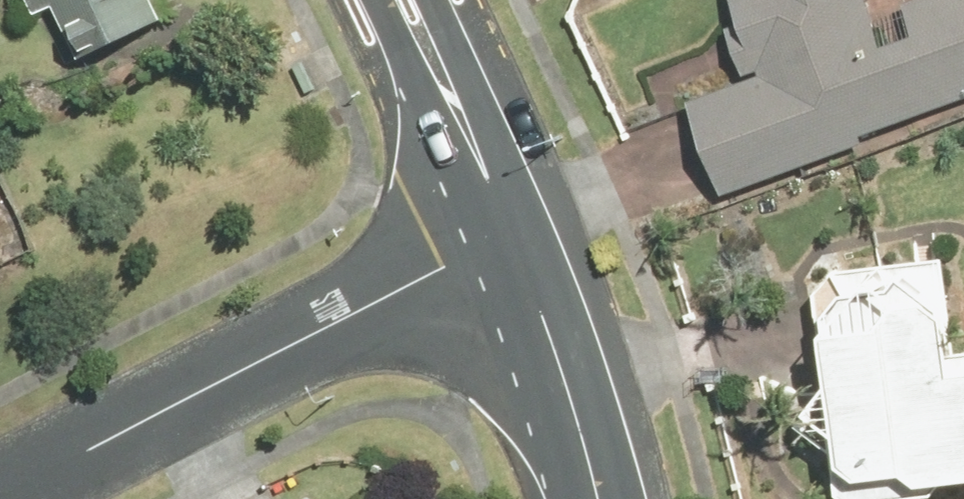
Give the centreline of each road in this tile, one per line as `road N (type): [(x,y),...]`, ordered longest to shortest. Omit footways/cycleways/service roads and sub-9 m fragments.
road 1 (residential): [(0,491),(521,241)]
road 2 (tertiary): [(521,241),(611,498)]
road 3 (tertiary): [(407,0),(521,241)]

